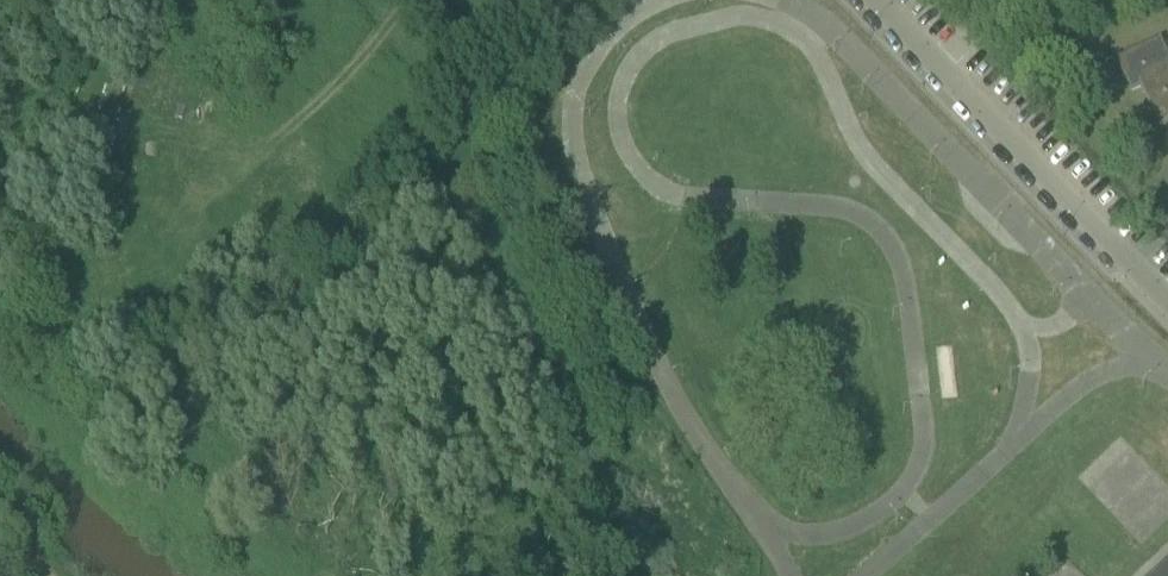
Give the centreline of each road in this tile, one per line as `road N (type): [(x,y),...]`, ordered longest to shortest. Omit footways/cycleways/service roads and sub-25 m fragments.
road 1 (unclassified): [(1167,306),(874,0)]

